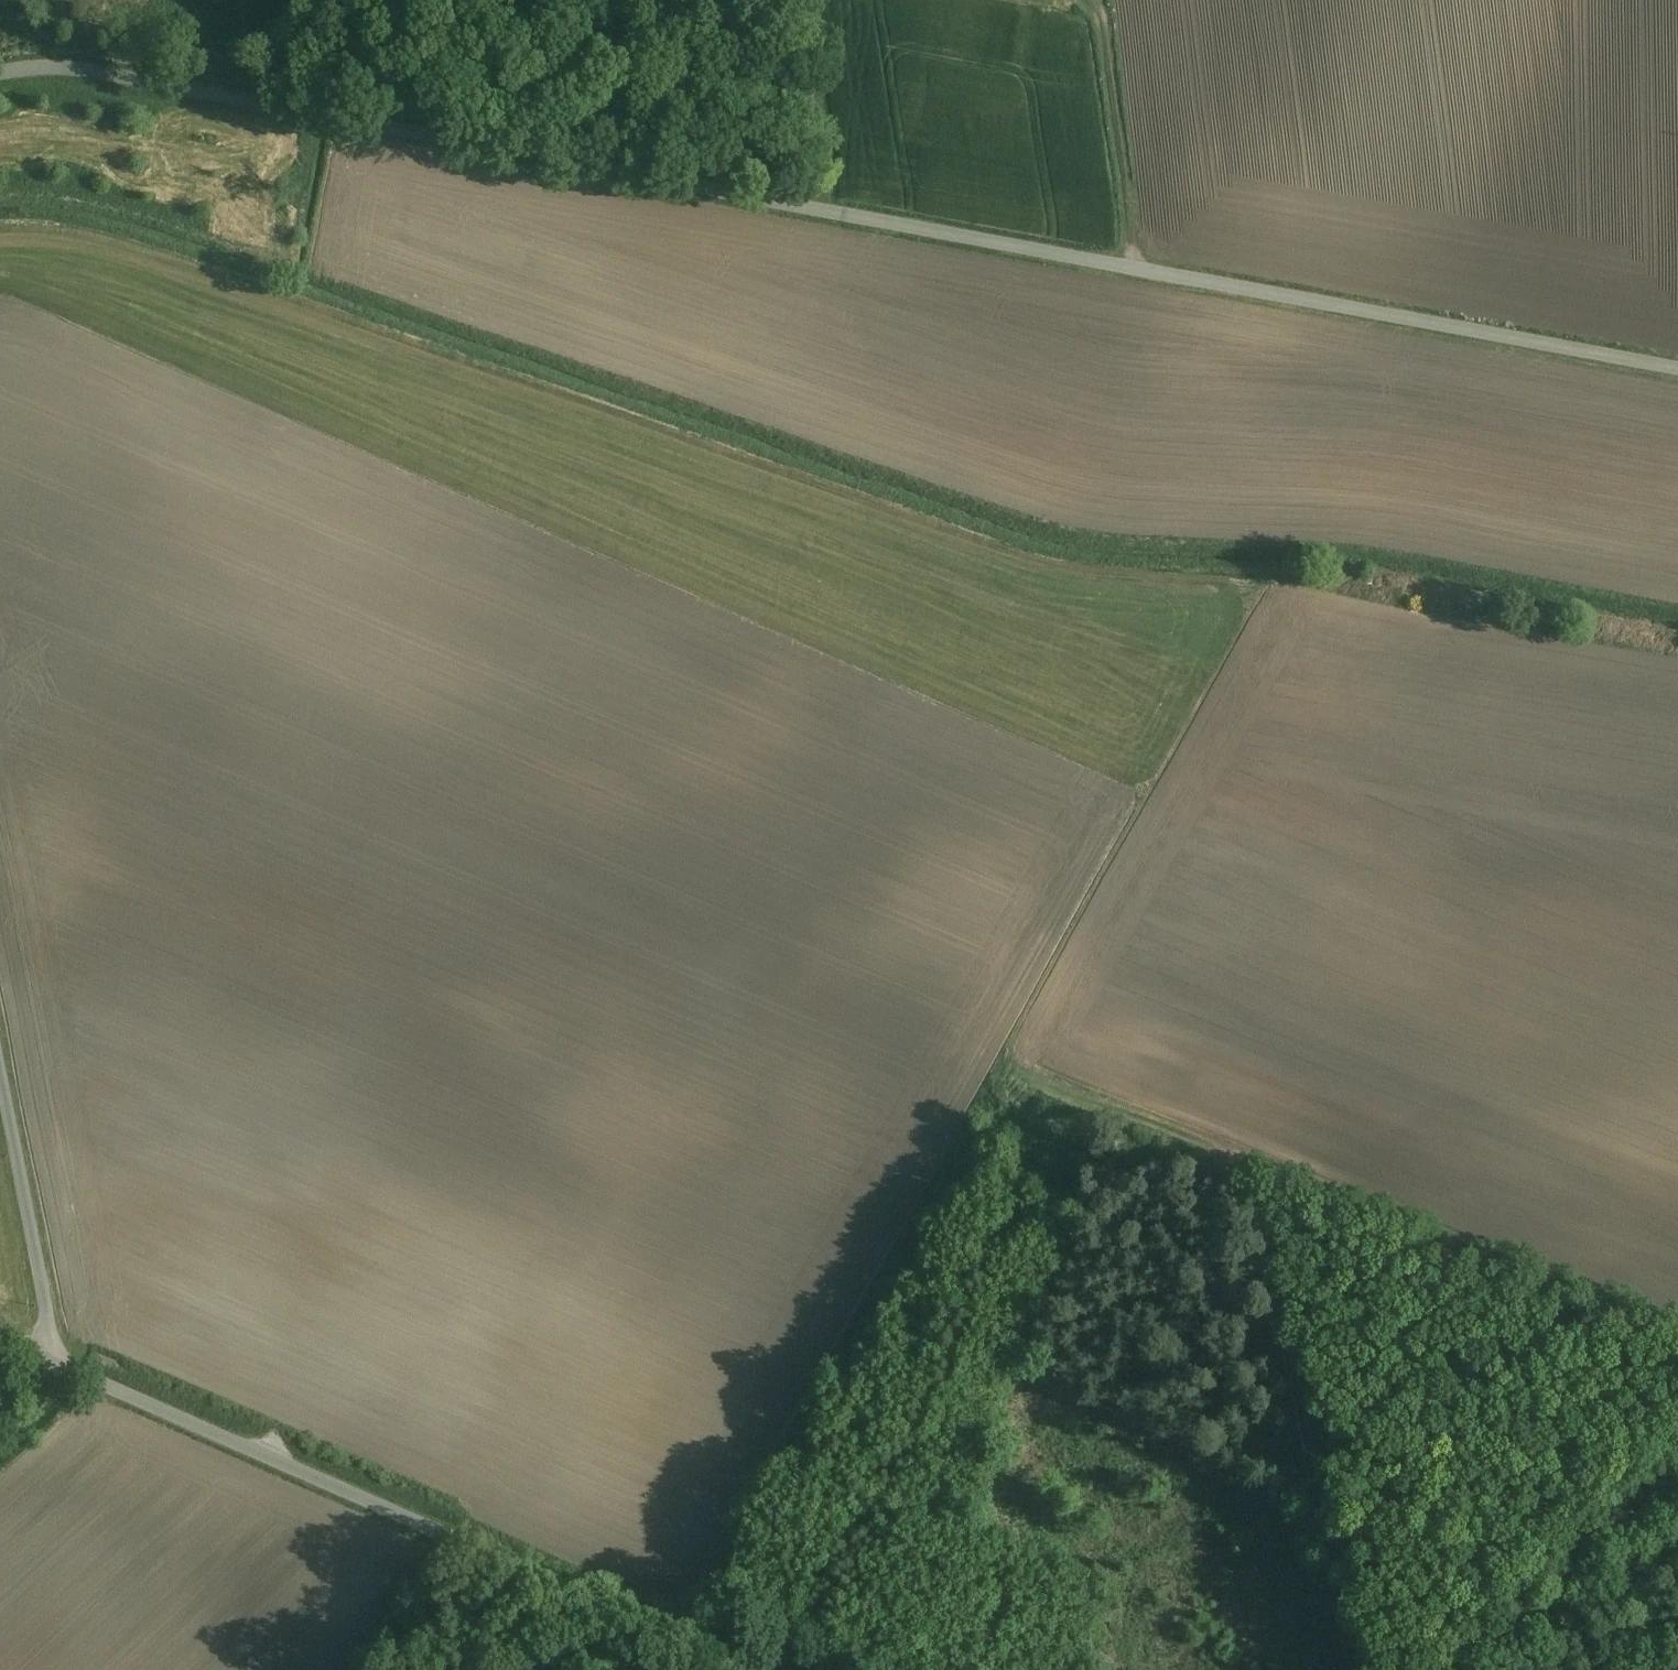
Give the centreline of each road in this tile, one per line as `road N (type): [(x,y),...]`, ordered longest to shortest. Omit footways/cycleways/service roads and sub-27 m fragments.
road 1 (unclassified): [(0,66),(108,61),(810,209),(1677,369)]
road 2 (unclassified): [(770,1669),(0,1328)]
road 3 (track): [(1096,0),(1138,270)]

